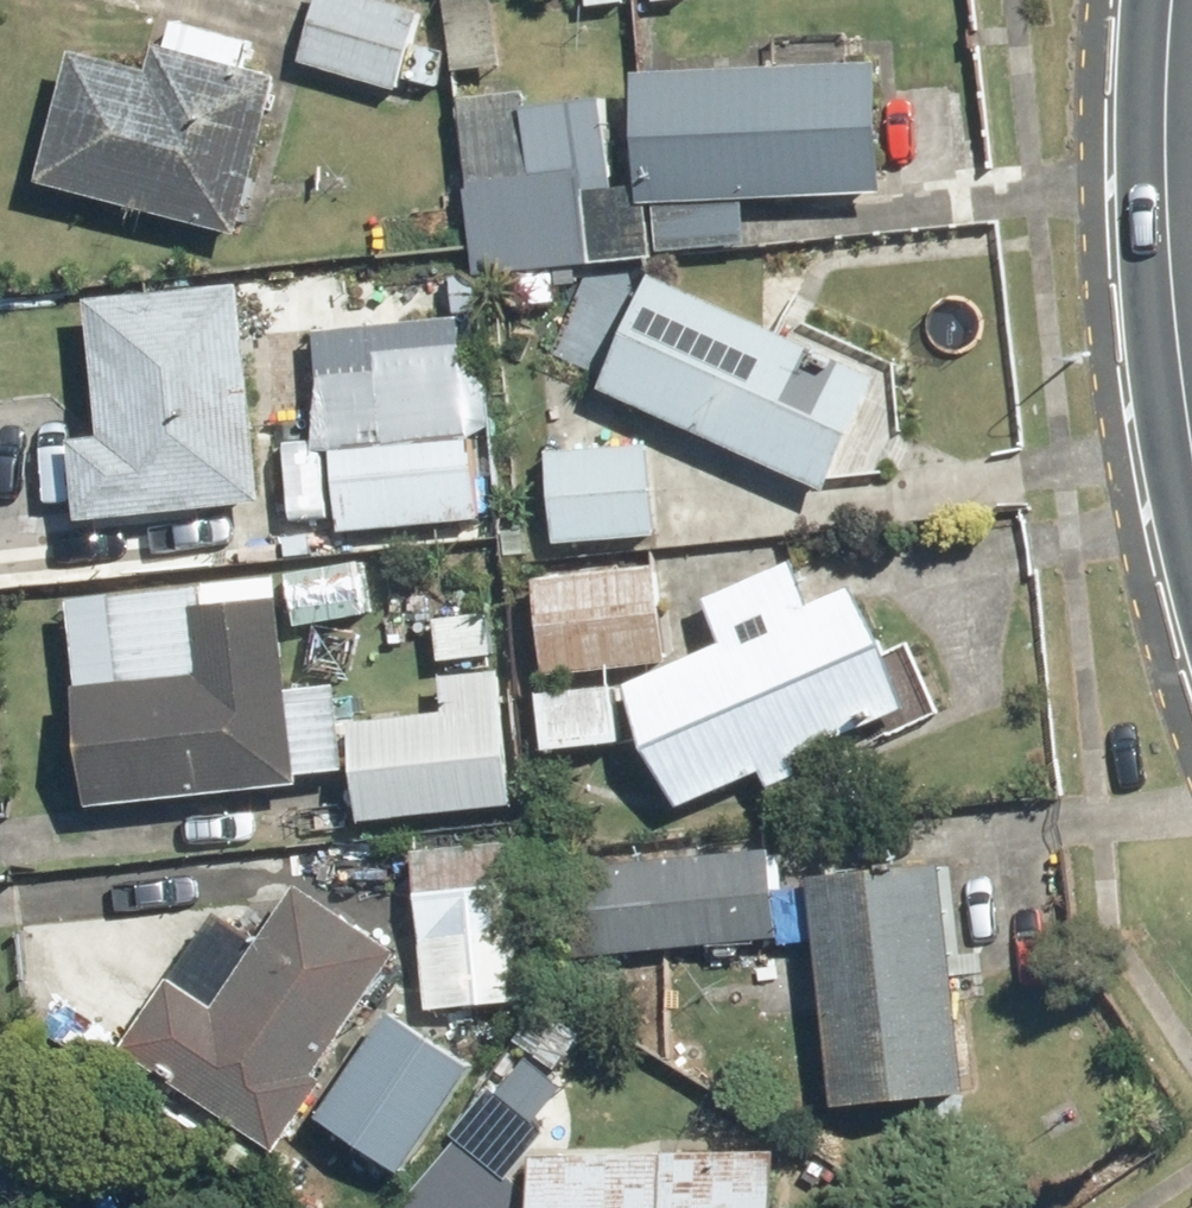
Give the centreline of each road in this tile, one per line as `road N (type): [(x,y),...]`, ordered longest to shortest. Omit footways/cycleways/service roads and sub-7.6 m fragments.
road 1 (tertiary): [(1171,0),(1164,189),(1173,338),(1191,465)]

